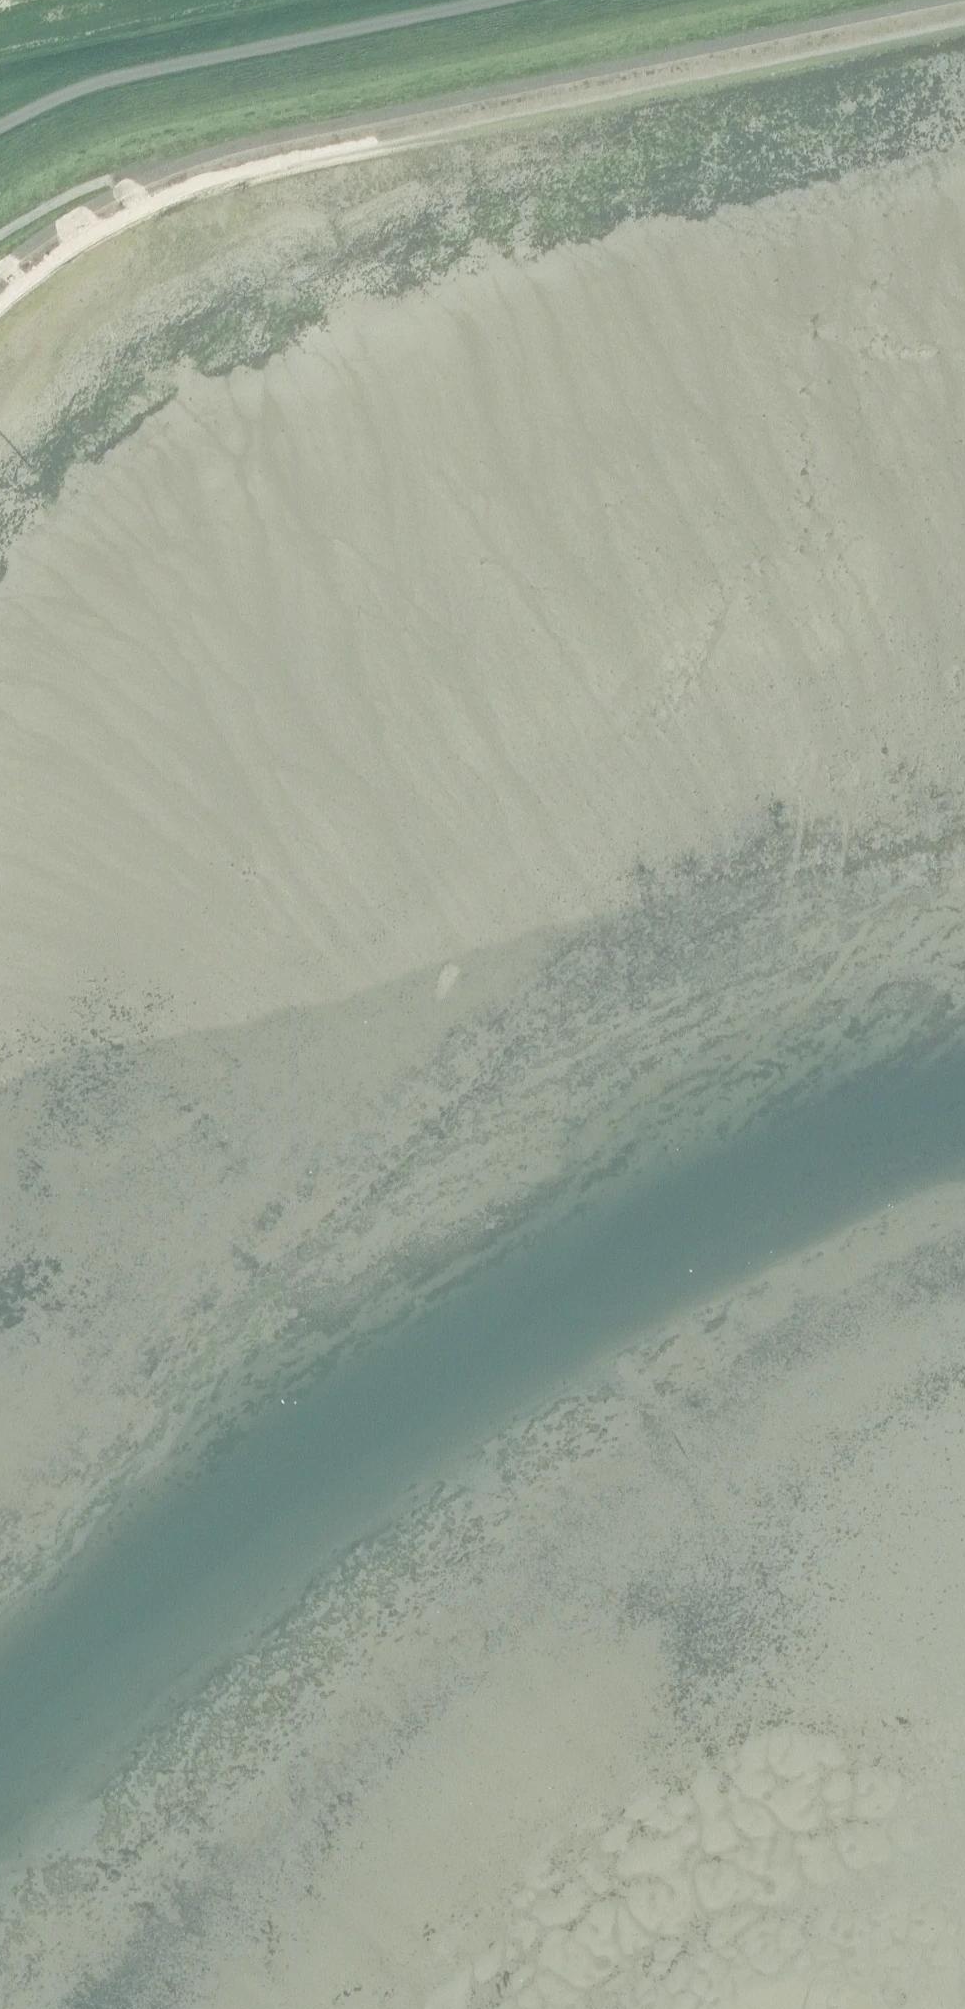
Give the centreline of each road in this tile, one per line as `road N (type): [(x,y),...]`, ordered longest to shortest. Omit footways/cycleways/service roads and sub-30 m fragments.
road 1 (unclassified): [(0,130),(60,98),(518,0)]

